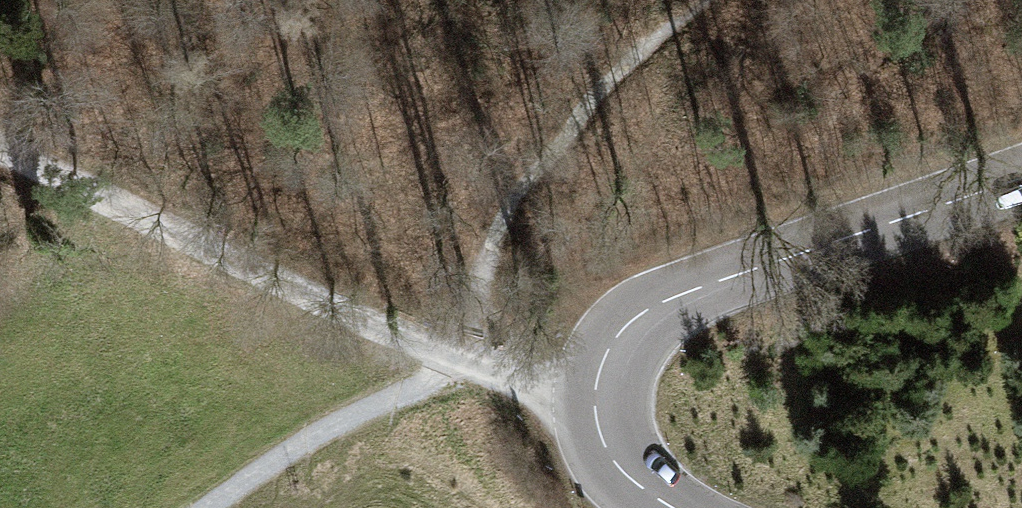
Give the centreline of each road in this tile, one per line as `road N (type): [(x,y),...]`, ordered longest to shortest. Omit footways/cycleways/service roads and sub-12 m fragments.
road 1 (track): [(0,146),(451,355),(596,404)]
road 2 (tertiary): [(670,507),(627,476),(599,426),(605,357),(634,321),(686,293),(1021,178)]
road 3 (track): [(707,0),(608,91),(536,172),(491,247),(451,355)]
road 4 (track): [(210,507),(430,379),(451,355)]

